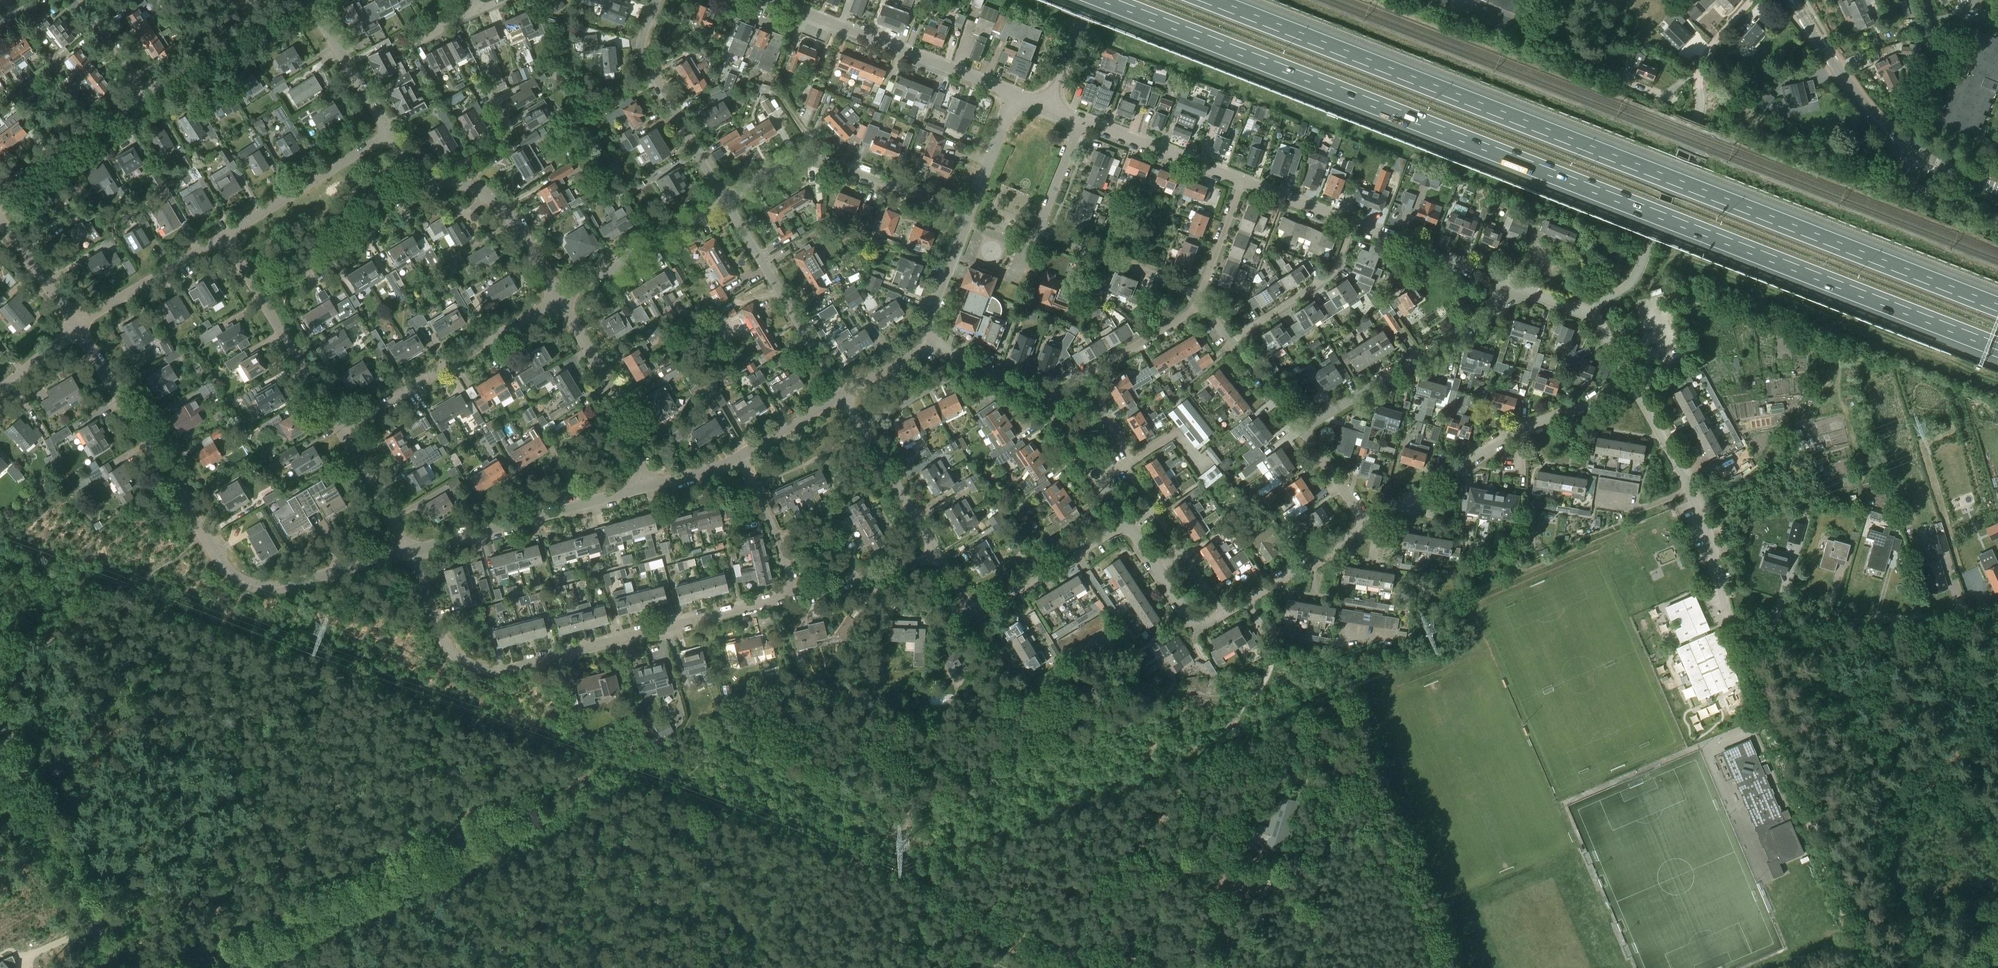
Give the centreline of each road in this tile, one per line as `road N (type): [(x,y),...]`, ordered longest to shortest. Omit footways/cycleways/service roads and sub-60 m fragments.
road 1 (motorway): [(1105,0),(1997,347)]
road 2 (motorway): [(1997,309),(1206,0)]
road 3 (residential): [(794,594),(485,670),(449,651),(412,551)]
road 4 (track): [(195,967),(482,824)]
road 5 (residential): [(248,583),(220,559),(76,325)]
road 6 (residential): [(1367,527),(1509,435),(1630,381)]
road 7 (tertiary): [(1997,191),(1889,136),(1791,0)]
road 8 (unclassified): [(114,967),(0,719)]
road 9 (unclassified): [(1728,627),(1997,612)]
road 10 (residential): [(725,199),(808,154),(969,215)]
road 11 (residential): [(1014,96),(770,0)]
road 12 (residential): [(1299,431),(1491,312),(1510,284)]
road 13 (residential): [(338,432),(556,300)]
road 14 (track): [(1768,733),(1866,967)]
road 15 (residential): [(412,551),(644,491)]
road 16 (residential): [(842,395),(725,199)]
road 17 (residential): [(725,199),(643,64),(656,0)]
road 18 (residential): [(259,303),(374,229),(436,177)]
road 19 (residential): [(1113,648),(1019,706),(968,615)]
road 20 (residential): [(644,491),(633,436),(556,300)]
road 21 (residential): [(556,300),(725,199)]
road 22 (residential): [(225,239),(390,133)]
road 23 (residential): [(302,0),(146,96)]
road 24 (residential): [(968,615),(1128,526)]
road 25 (track): [(685,784),(684,967)]
road 26 (residential): [(1200,304),(1038,229)]
road 27 (residential): [(146,96),(0,197)]
road 28 (residential): [(1231,341),(1336,270),(1351,225)]
road 29 (residential): [(1243,182),(1081,122)]
road 30 (residential): [(76,325),(225,239)]
road 31 (residential): [(1510,284),(1351,225)]
road 32 (residential): [(248,583),(286,587),(412,551)]
road 33 (residential): [(1222,614),(1367,527)]
road 34 (residential): [(1630,381),(1593,313),(1510,284)]
road 35 (residential): [(556,300),(500,212),(477,190),(451,181)]
road 36 (residential): [(390,133),(309,0)]
road 37 (residential): [(338,432),(259,303)]
road 38 (residential): [(936,559),(861,428)]
road 39 (residential): [(794,594),(740,458)]
road 40 (residential): [(936,559),(794,594)]
road 41 (residential): [(1728,627),(1689,490)]
road 42 (residential): [(412,551),(338,432)]
road 43 (residential): [(1082,379),(1200,304)]
road 44 (residential): [(1200,304),(1243,182)]
road 45 (residential): [(76,325),(0,221)]
road 46 (residential): [(451,181),(456,168),(507,136),(508,124),(483,90)]
road 47 (residential): [(1014,96),(969,215)]
road 48 (residential): [(861,428),(967,362)]
road 49 (residential): [(1689,490),(1630,381)]
road 50 (residential): [(922,339),(965,226)]

